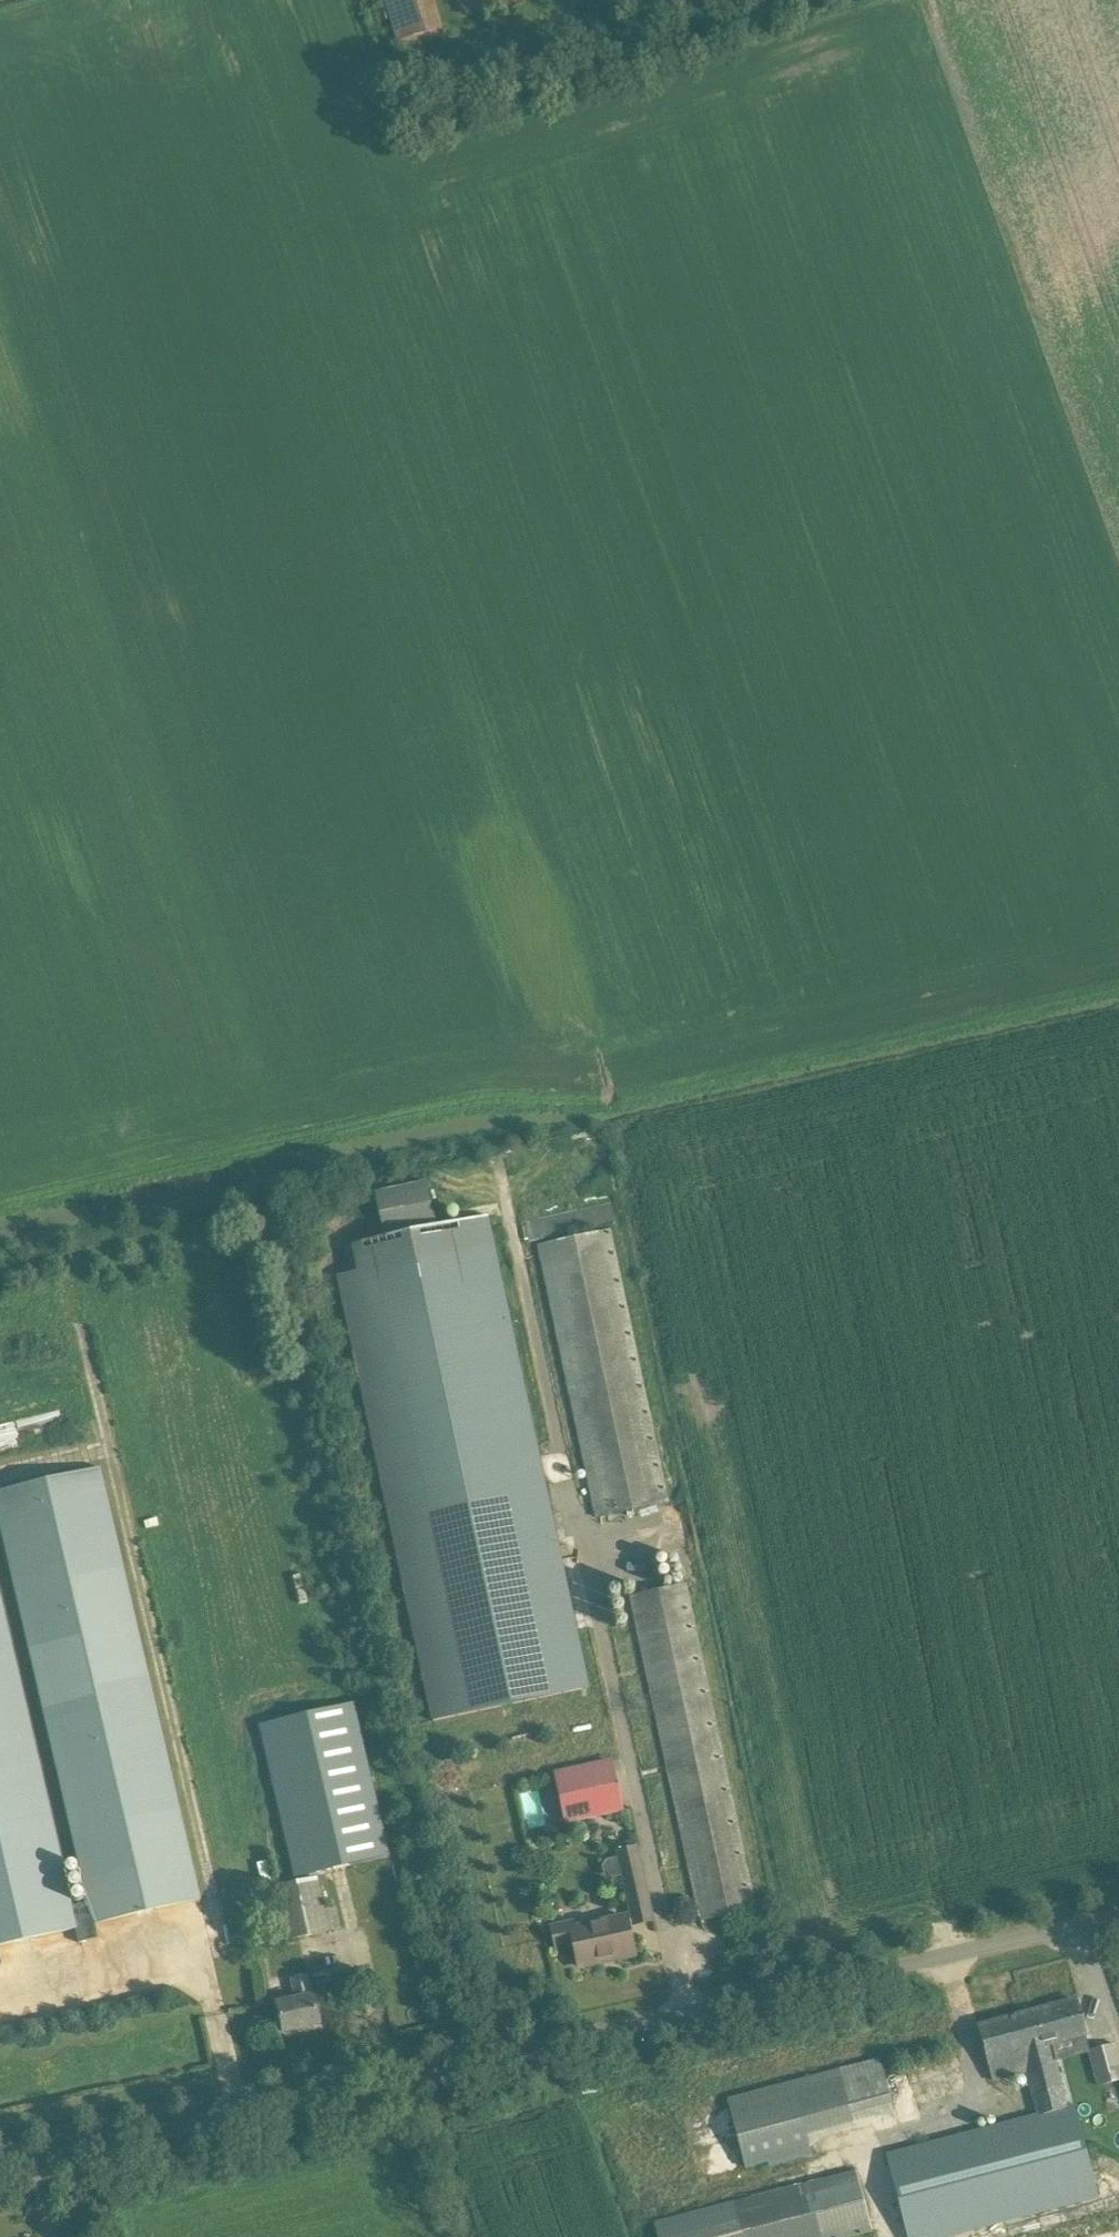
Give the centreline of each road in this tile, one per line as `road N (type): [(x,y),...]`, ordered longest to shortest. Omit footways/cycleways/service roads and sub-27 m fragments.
road 1 (unclassified): [(0,2175),(616,2046),(1118,1929)]

